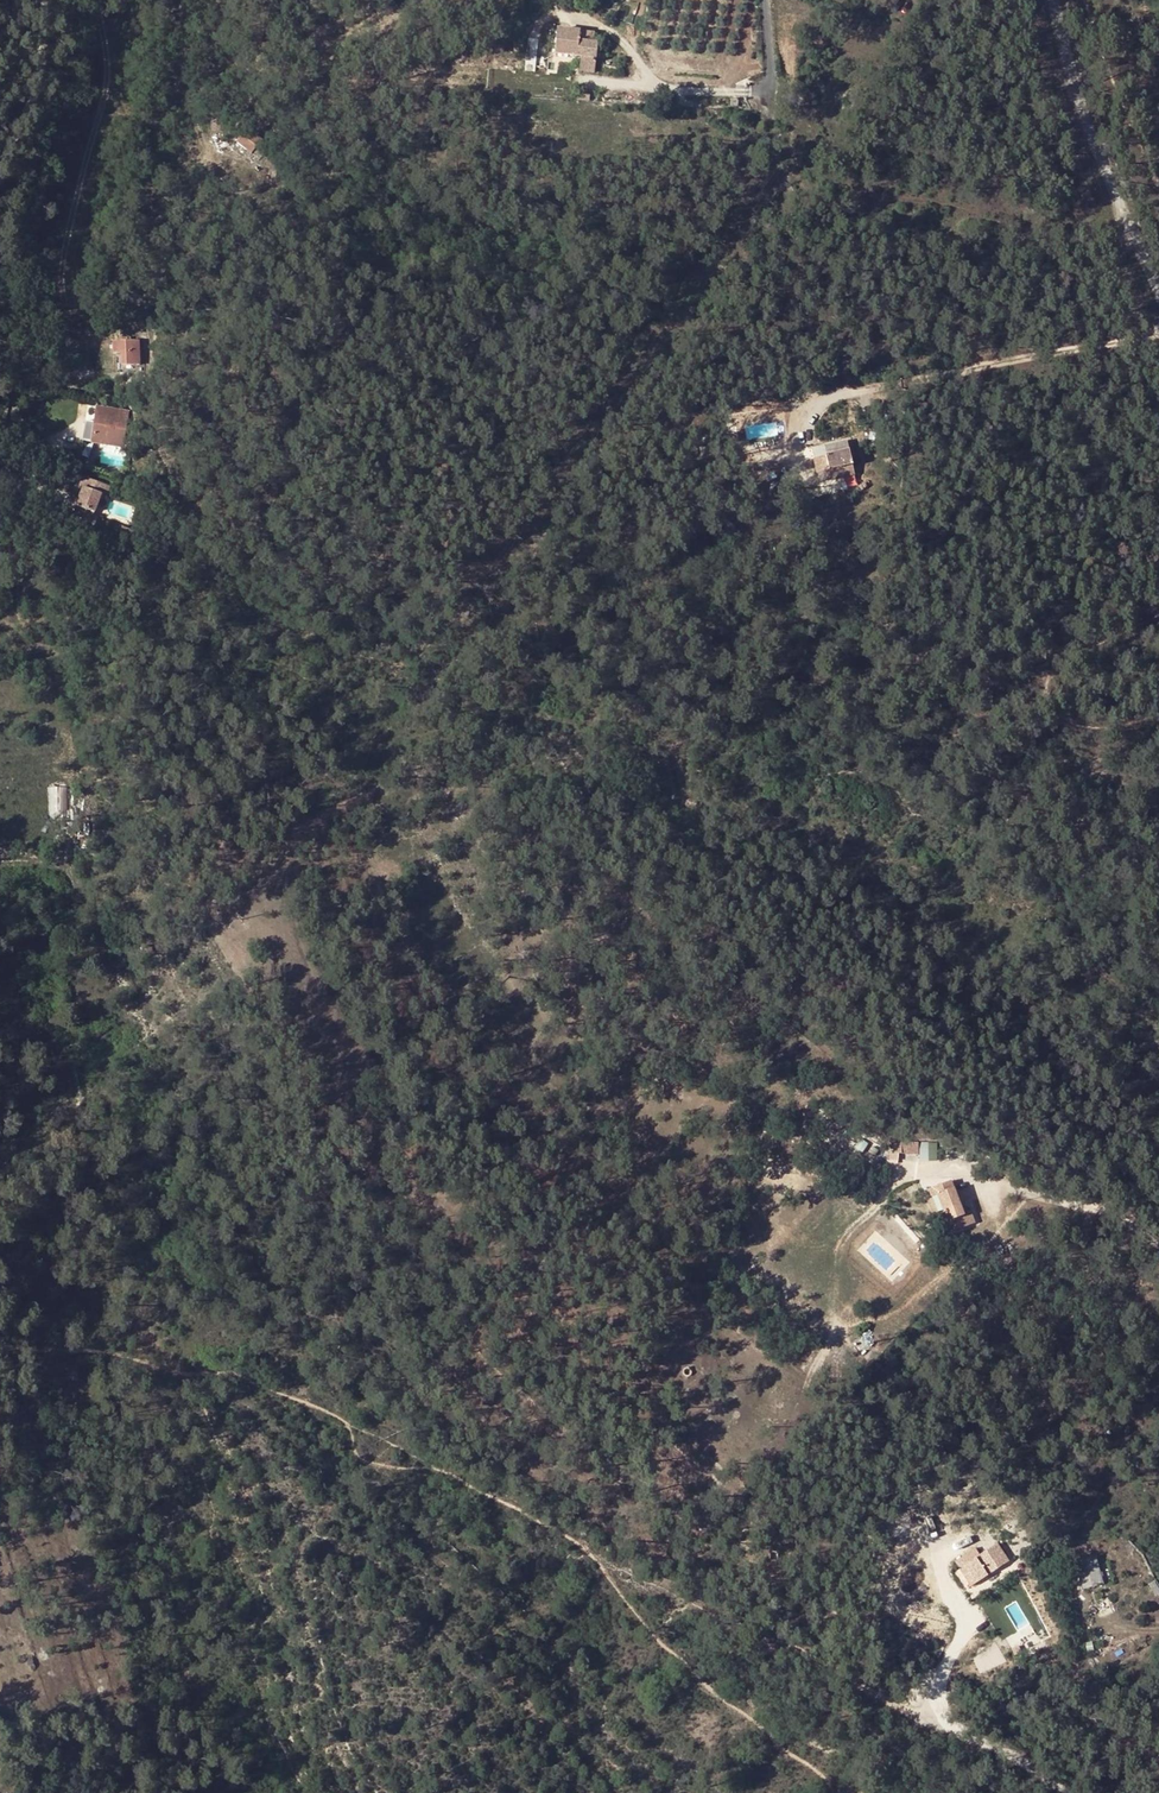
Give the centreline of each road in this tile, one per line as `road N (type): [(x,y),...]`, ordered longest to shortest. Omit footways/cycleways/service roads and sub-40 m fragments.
road 1 (unclassified): [(1050,0),(1091,145),(1158,287)]
road 2 (residential): [(46,0),(40,100),(0,200)]

